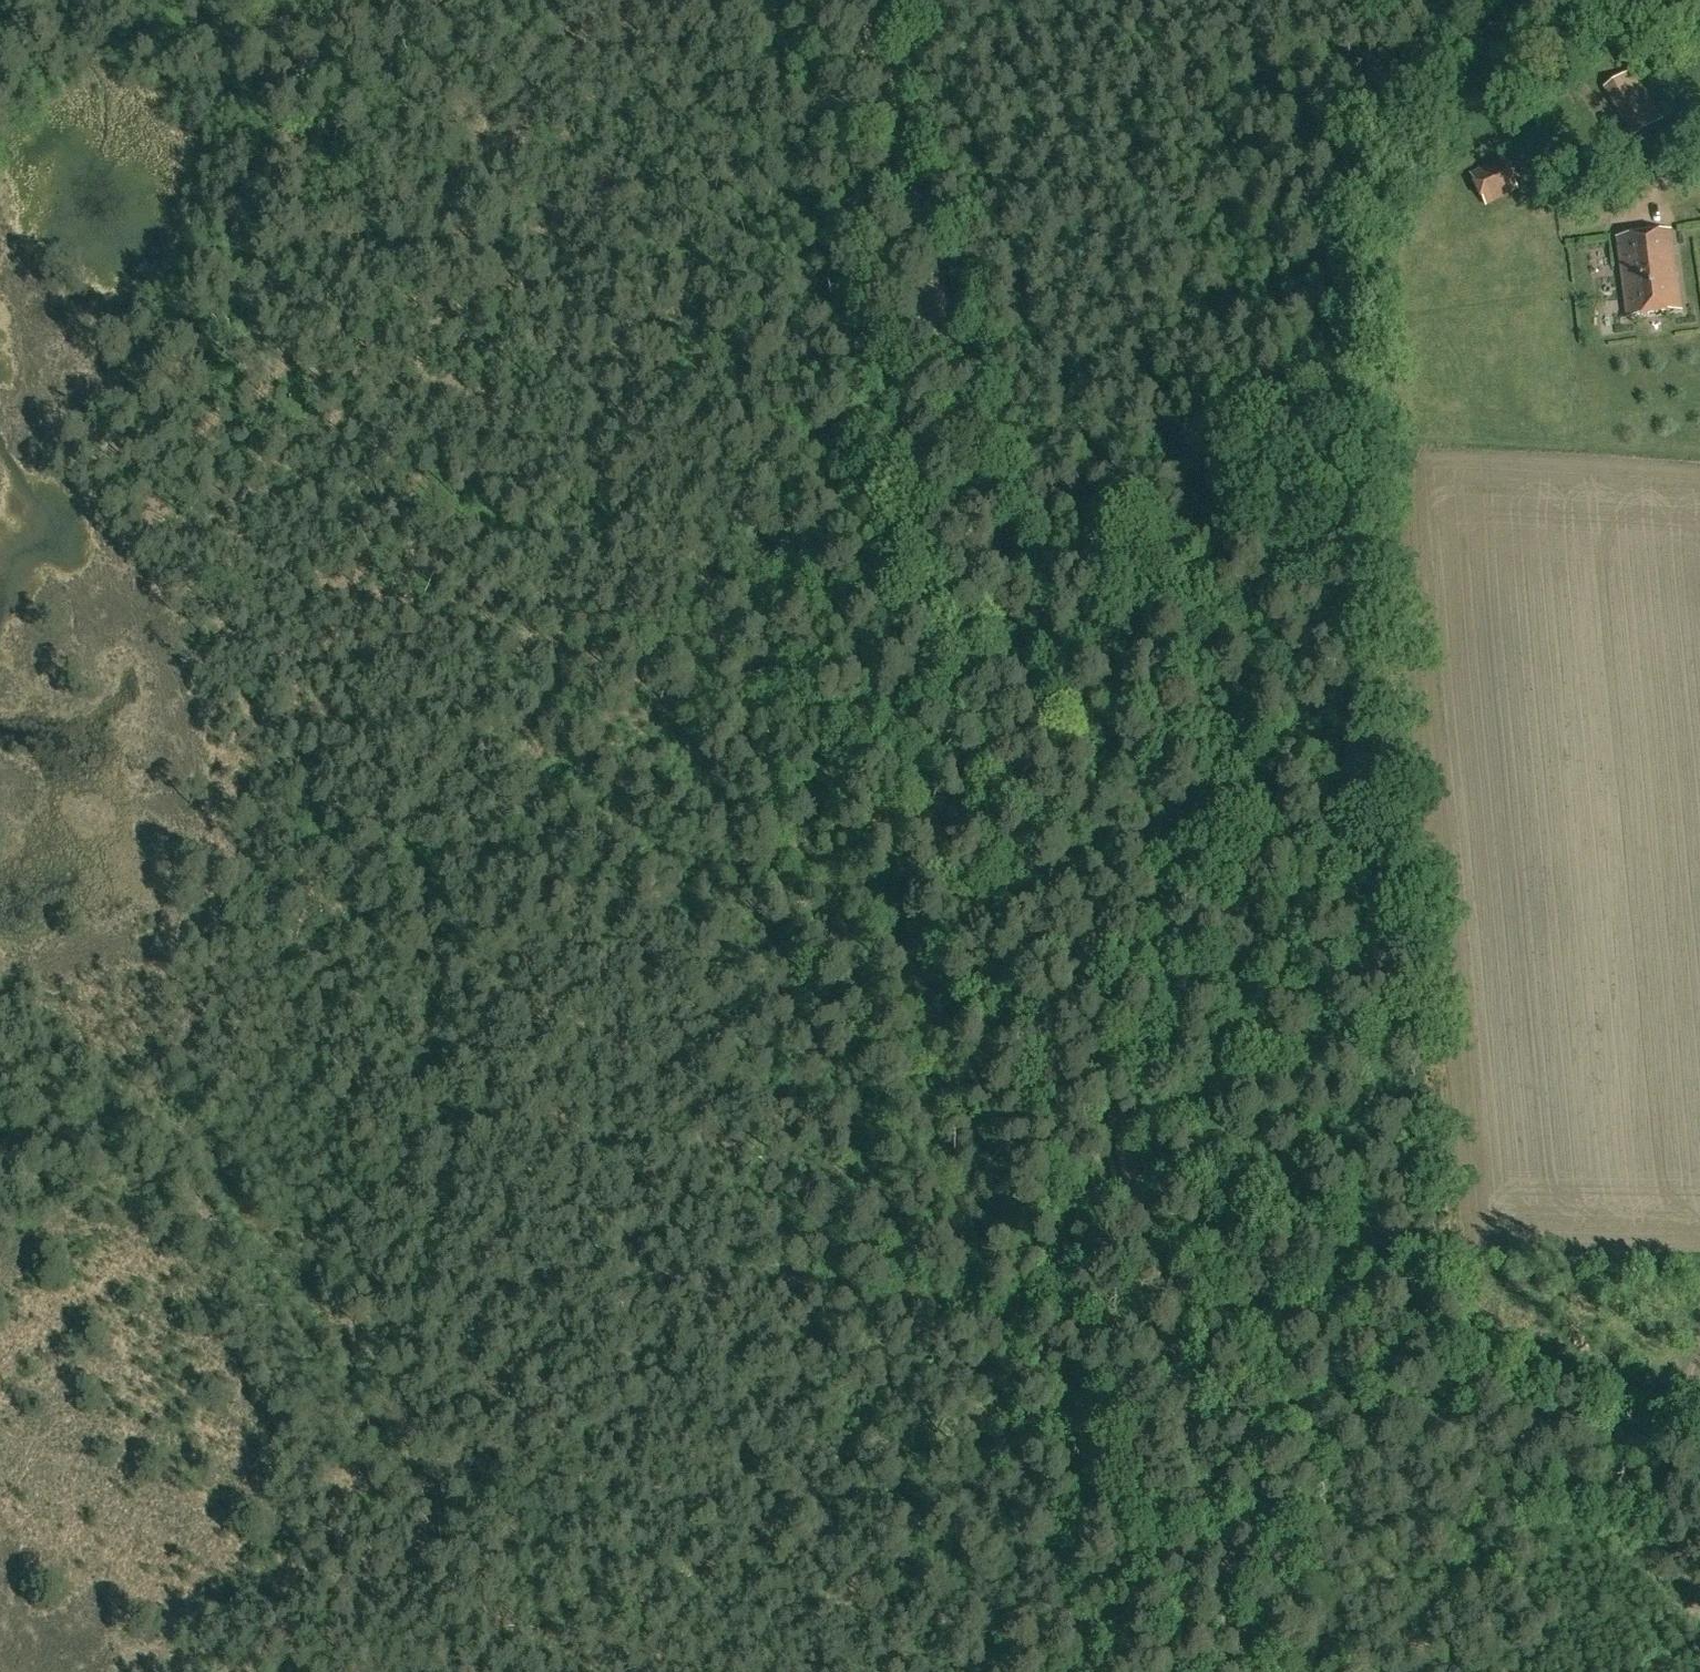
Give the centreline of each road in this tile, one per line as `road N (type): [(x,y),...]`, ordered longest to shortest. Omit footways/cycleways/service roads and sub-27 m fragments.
road 1 (track): [(865,0),(1112,1115),(1247,1671)]
road 2 (track): [(1360,0),(1582,91),(1663,177)]
road 3 (track): [(1699,151),(1572,239)]

